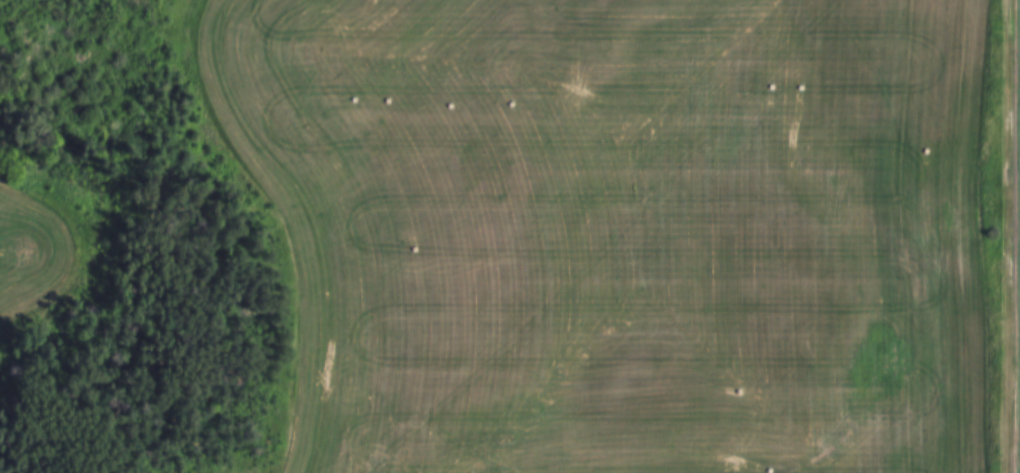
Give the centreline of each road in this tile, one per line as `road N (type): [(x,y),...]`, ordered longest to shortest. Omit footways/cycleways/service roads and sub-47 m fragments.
road 1 (track): [(1007,472),(1008,0)]

